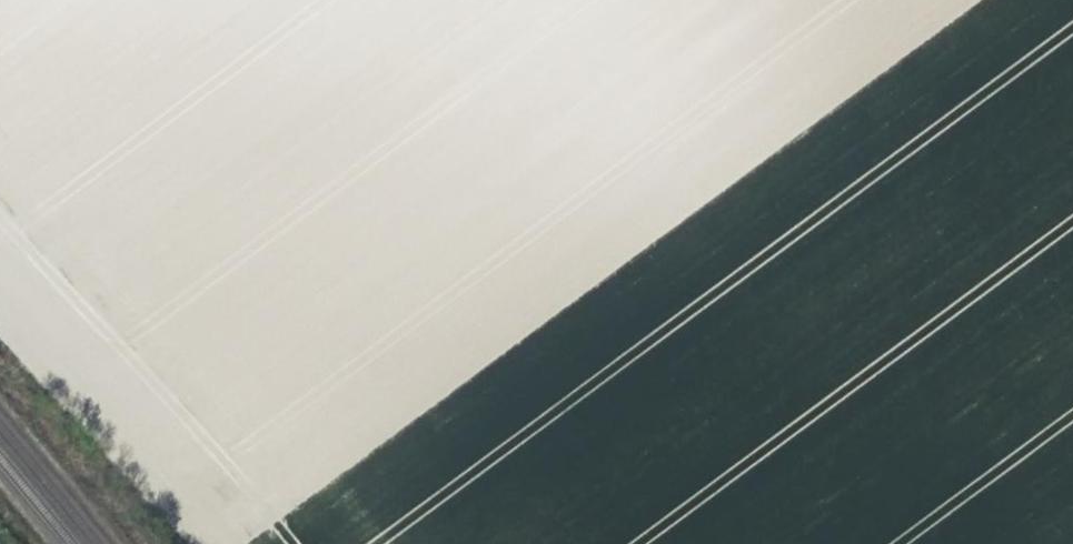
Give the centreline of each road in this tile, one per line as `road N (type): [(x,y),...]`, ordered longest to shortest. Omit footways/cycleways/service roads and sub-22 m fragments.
road 1 (track): [(0,313),(201,543)]

